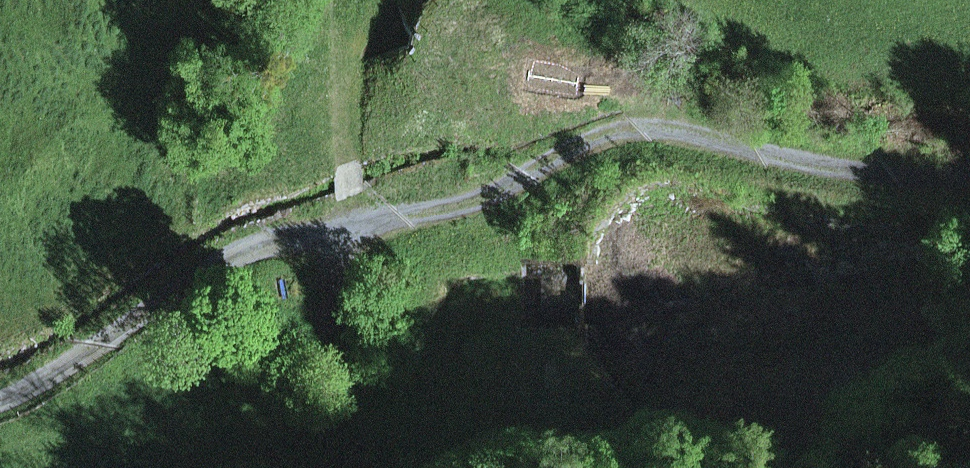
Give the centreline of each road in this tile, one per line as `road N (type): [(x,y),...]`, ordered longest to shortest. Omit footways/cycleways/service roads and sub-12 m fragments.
road 1 (track): [(349,225),(470,203),(561,154),(640,125),(896,176),(969,176)]
road 2 (track): [(0,405),(237,260),(349,225)]
road 3 (track): [(969,80),(883,74),(814,55),(683,0)]

